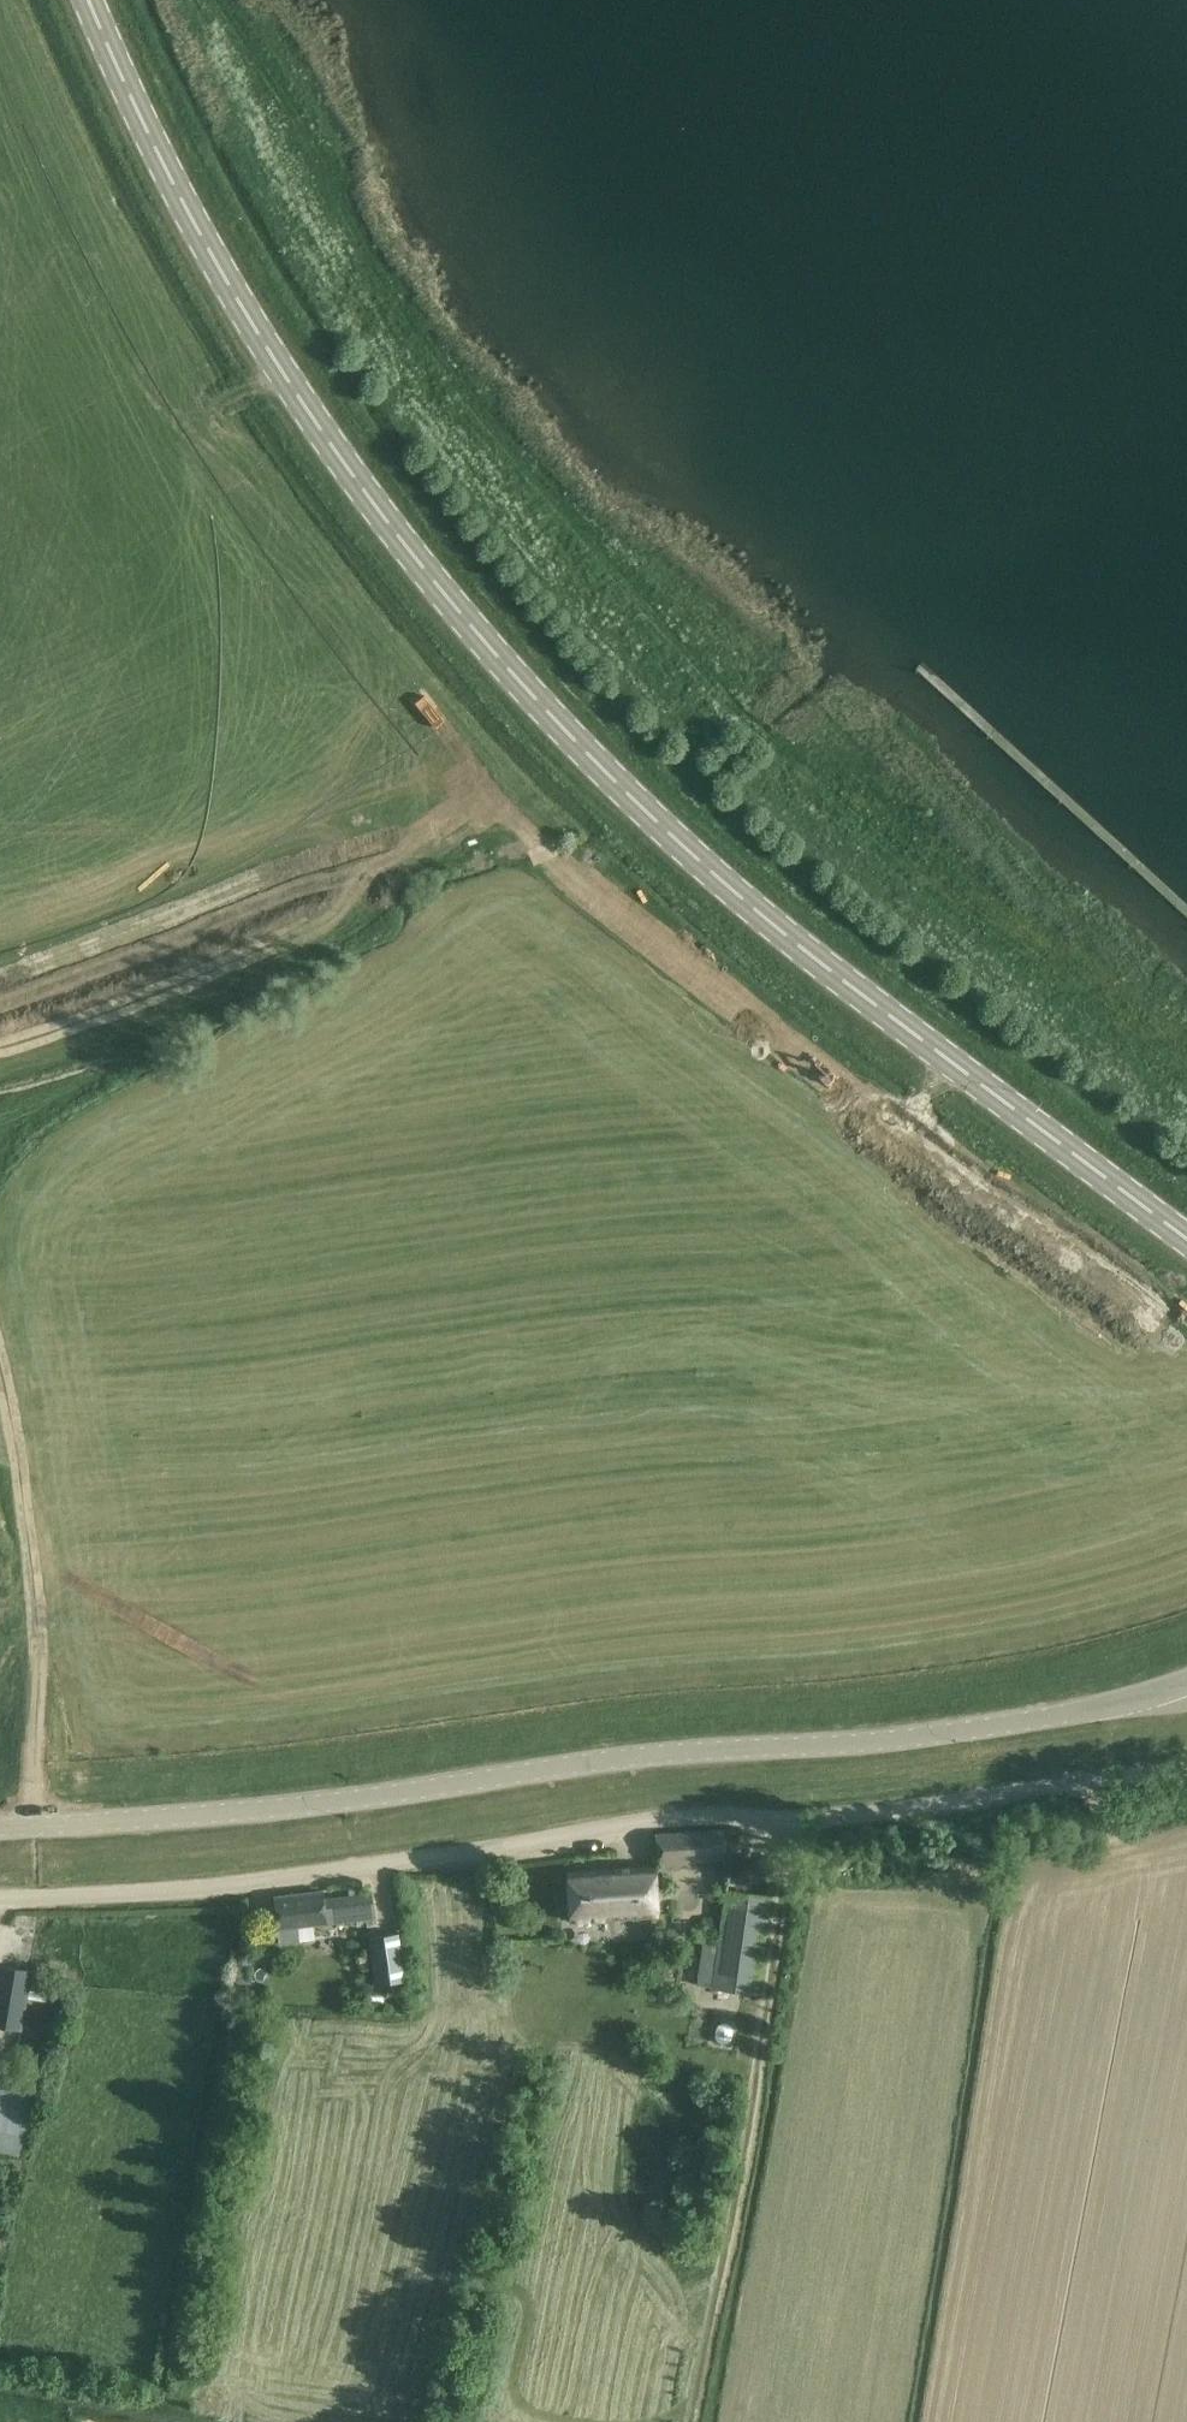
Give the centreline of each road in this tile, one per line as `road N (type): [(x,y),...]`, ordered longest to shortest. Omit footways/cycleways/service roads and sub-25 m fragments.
road 1 (secondary): [(1186,1237),(831,968),(620,788),(487,644),(341,460),(211,253),(128,92),(91,0)]
road 2 (tertiary): [(1186,1683),(1039,1721),(651,1756),(259,1811),(0,1829)]
road 3 (unclassified): [(1186,1770),(798,1823),(664,1820),(249,1882),(0,1901)]

